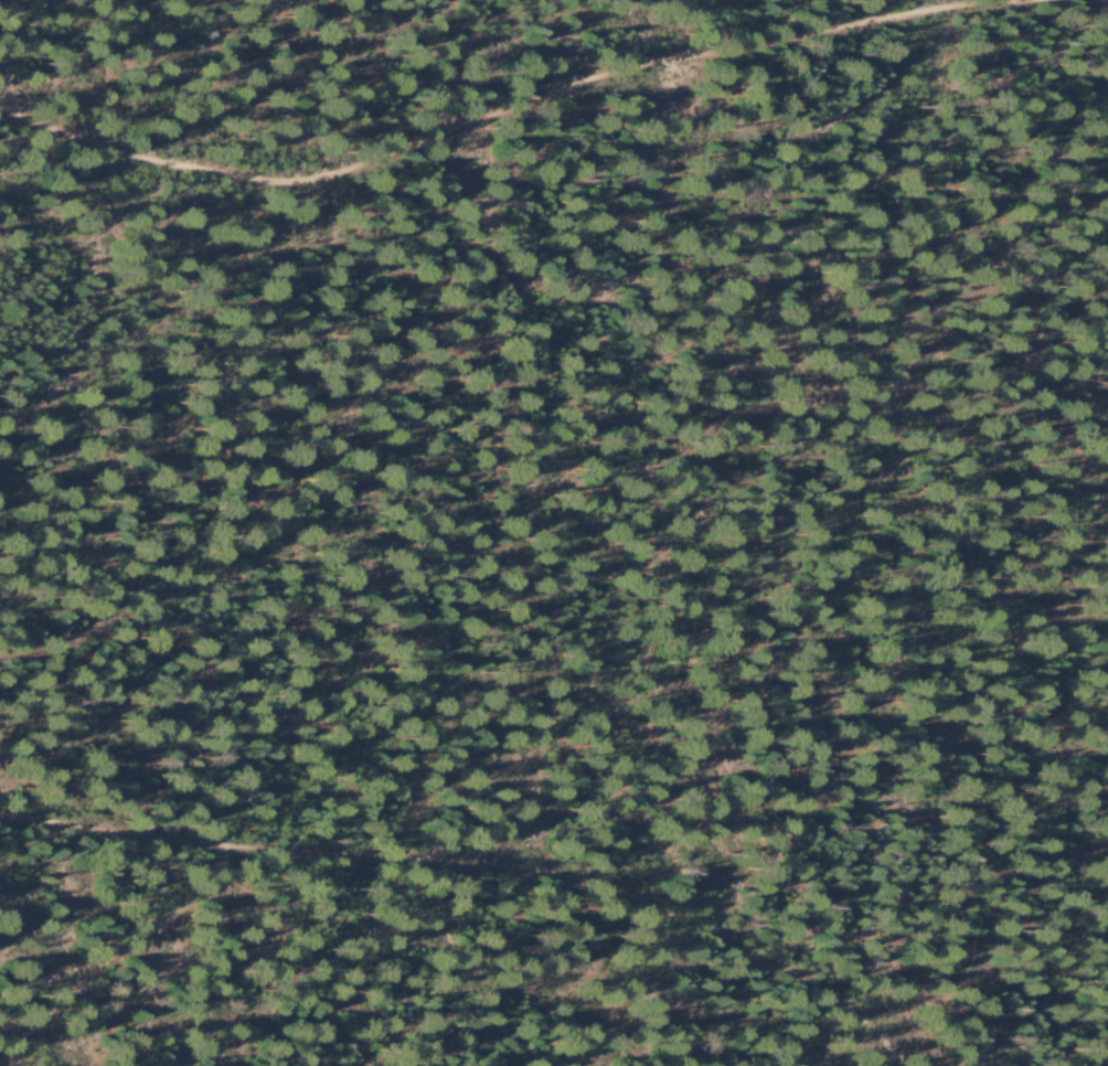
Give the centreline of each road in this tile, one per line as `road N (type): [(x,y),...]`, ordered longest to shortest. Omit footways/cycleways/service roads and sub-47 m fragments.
road 1 (track): [(0,110),(119,151),(287,182),(330,177),(656,62),(1008,0)]
road 2 (track): [(0,819),(518,866),(593,884),(802,984),(887,1045),(895,1065)]

